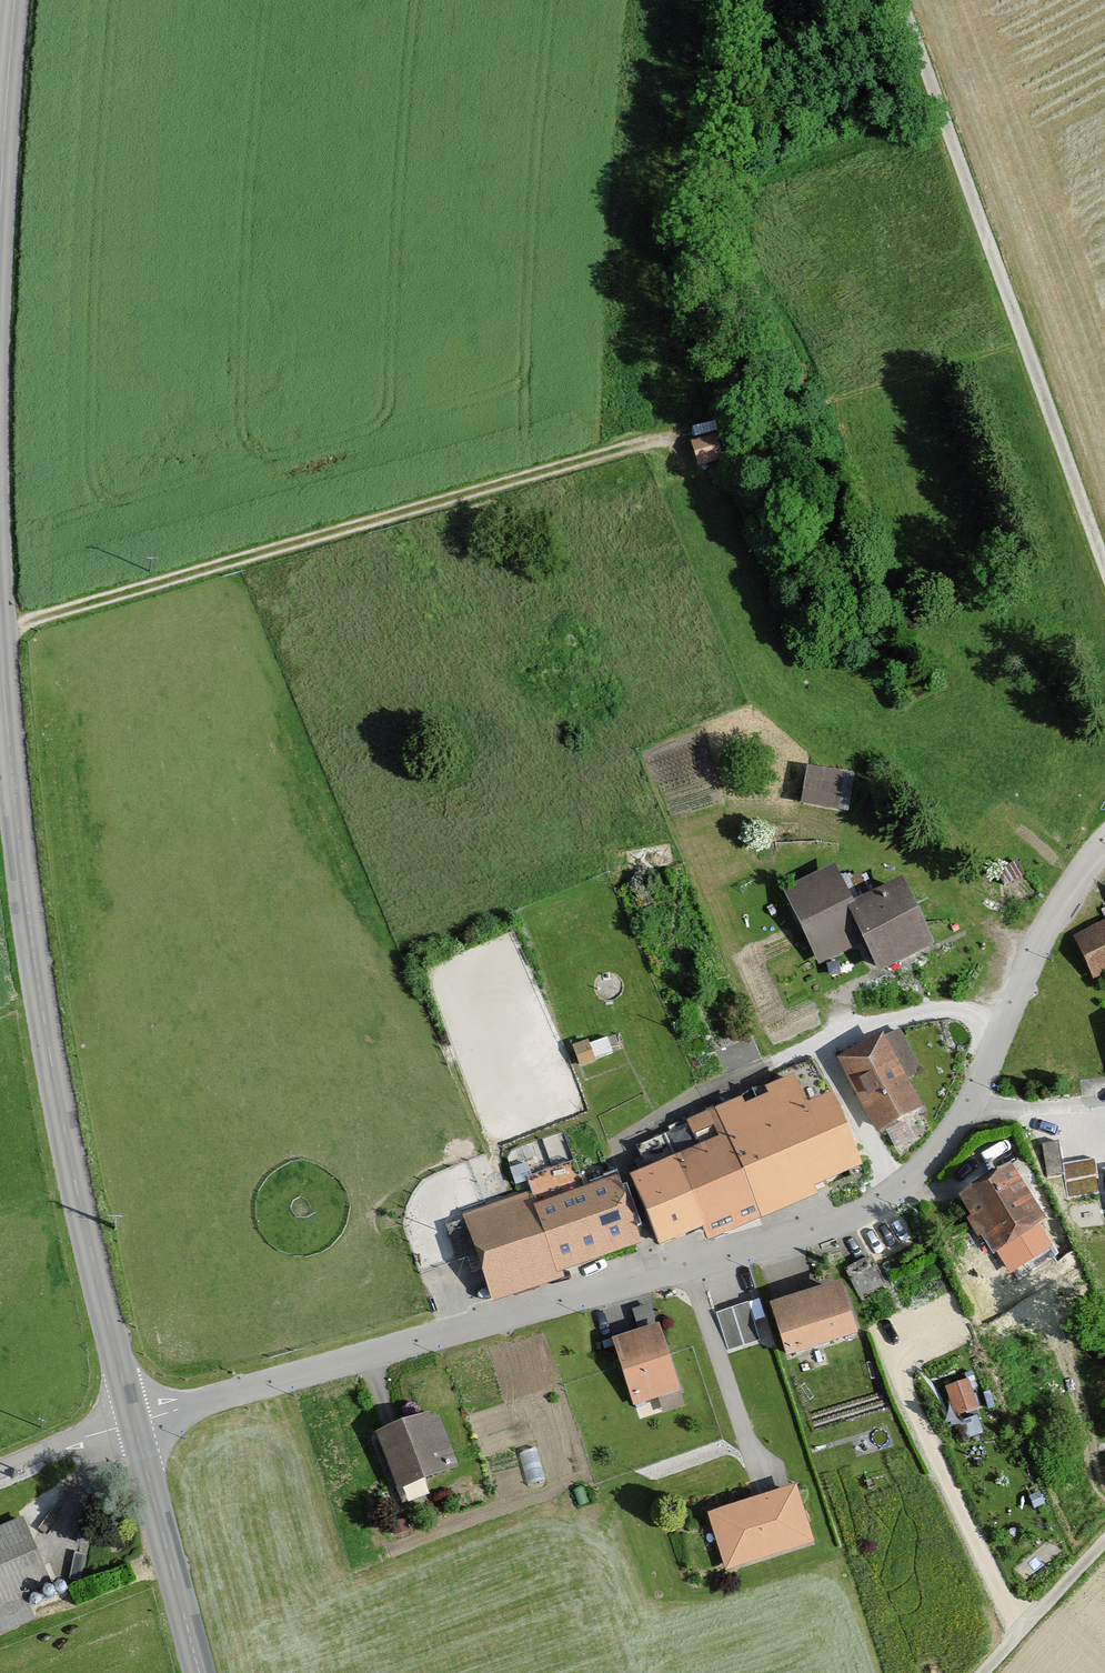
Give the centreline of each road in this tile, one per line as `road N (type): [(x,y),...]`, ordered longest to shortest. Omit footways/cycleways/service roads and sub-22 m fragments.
road 1 (residential): [(134,1424),(790,1241),(894,1198),(954,1132),(1060,903),(1104,849)]
road 2 (track): [(691,428),(0,634)]
road 3 (tertiary): [(0,722),(63,1137),(134,1424)]
road 4 (track): [(1104,574),(894,0)]
road 5 (tertiary): [(134,1424),(197,1672)]
road 6 (tertiary): [(12,0),(0,187)]
road 7 (unclassified): [(0,1469),(134,1424)]

